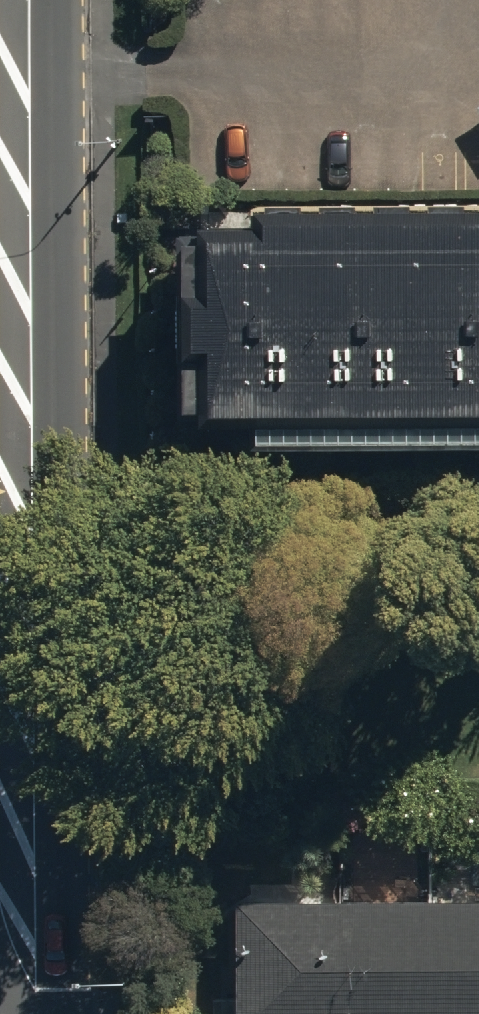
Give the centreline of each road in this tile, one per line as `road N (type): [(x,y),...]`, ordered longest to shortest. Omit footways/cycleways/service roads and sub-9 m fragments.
road 1 (tertiary): [(59,0),(64,989),(48,1013)]

